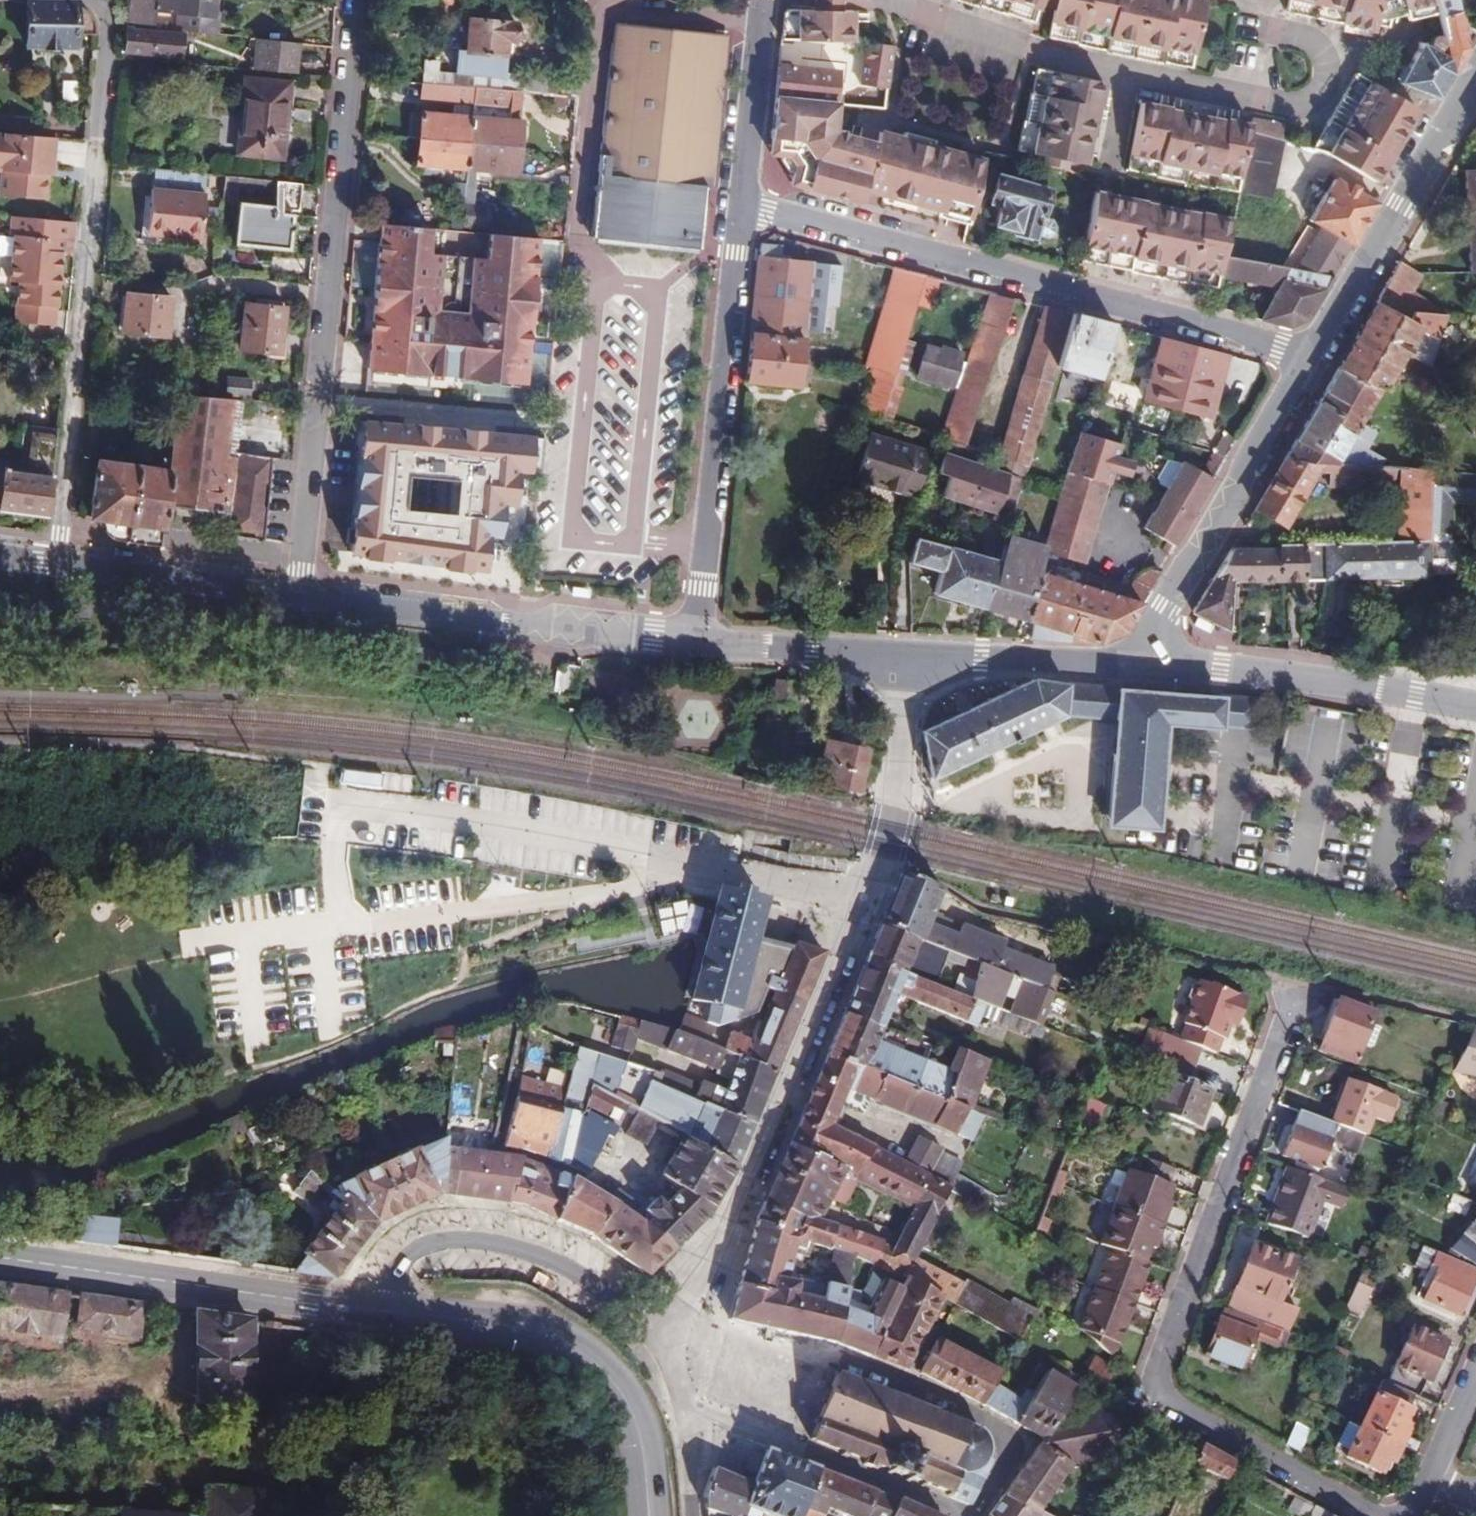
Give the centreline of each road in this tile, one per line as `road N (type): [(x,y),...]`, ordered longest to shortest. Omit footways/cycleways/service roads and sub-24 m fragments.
road 1 (residential): [(906,652),(897,798),(879,874),(749,1188),(667,1335)]
road 2 (residential): [(1374,1515),(1165,1398),(1155,1374),(1298,988)]
road 3 (residential): [(357,0),(297,597)]
road 4 (residential): [(741,205),(1314,352)]
road 5 (residential): [(101,0),(109,19),(61,565)]
road 6 (residential): [(741,205),(696,642)]
road 7 (secondary): [(297,597),(696,642)]
road 8 (secondary): [(0,1258),(389,1311)]
road 9 (secondary): [(389,1311),(528,1330),(572,1345),(622,1398),(635,1426),(647,1515)]
road 10 (secondary): [(1140,663),(1314,352)]
road 11 (residential): [(667,1335),(555,1262),(477,1241),(444,1240),(406,1256),(389,1311)]
road 12 (residential): [(1131,75),(1285,107),(1315,99),(1327,73),(1316,47),(1250,25)]
road 13 (tertiary): [(1140,663),(1288,677),(1448,707)]
road 14 (secondary): [(1314,352),(1430,146),(1475,88)]
road 15 (residential): [(676,1409),(957,1515)]
road 16 (residential): [(966,1515),(1004,1459),(989,1429),(899,1384),(834,1362)]
road 17 (residential): [(883,0),(1131,75)]
road 18 (secondary): [(61,565),(297,597)]
road 19 (secondary): [(906,652),(1140,663)]
road 20 (secondary): [(696,642),(906,652)]
road 21 (residential): [(763,0),(741,205)]

